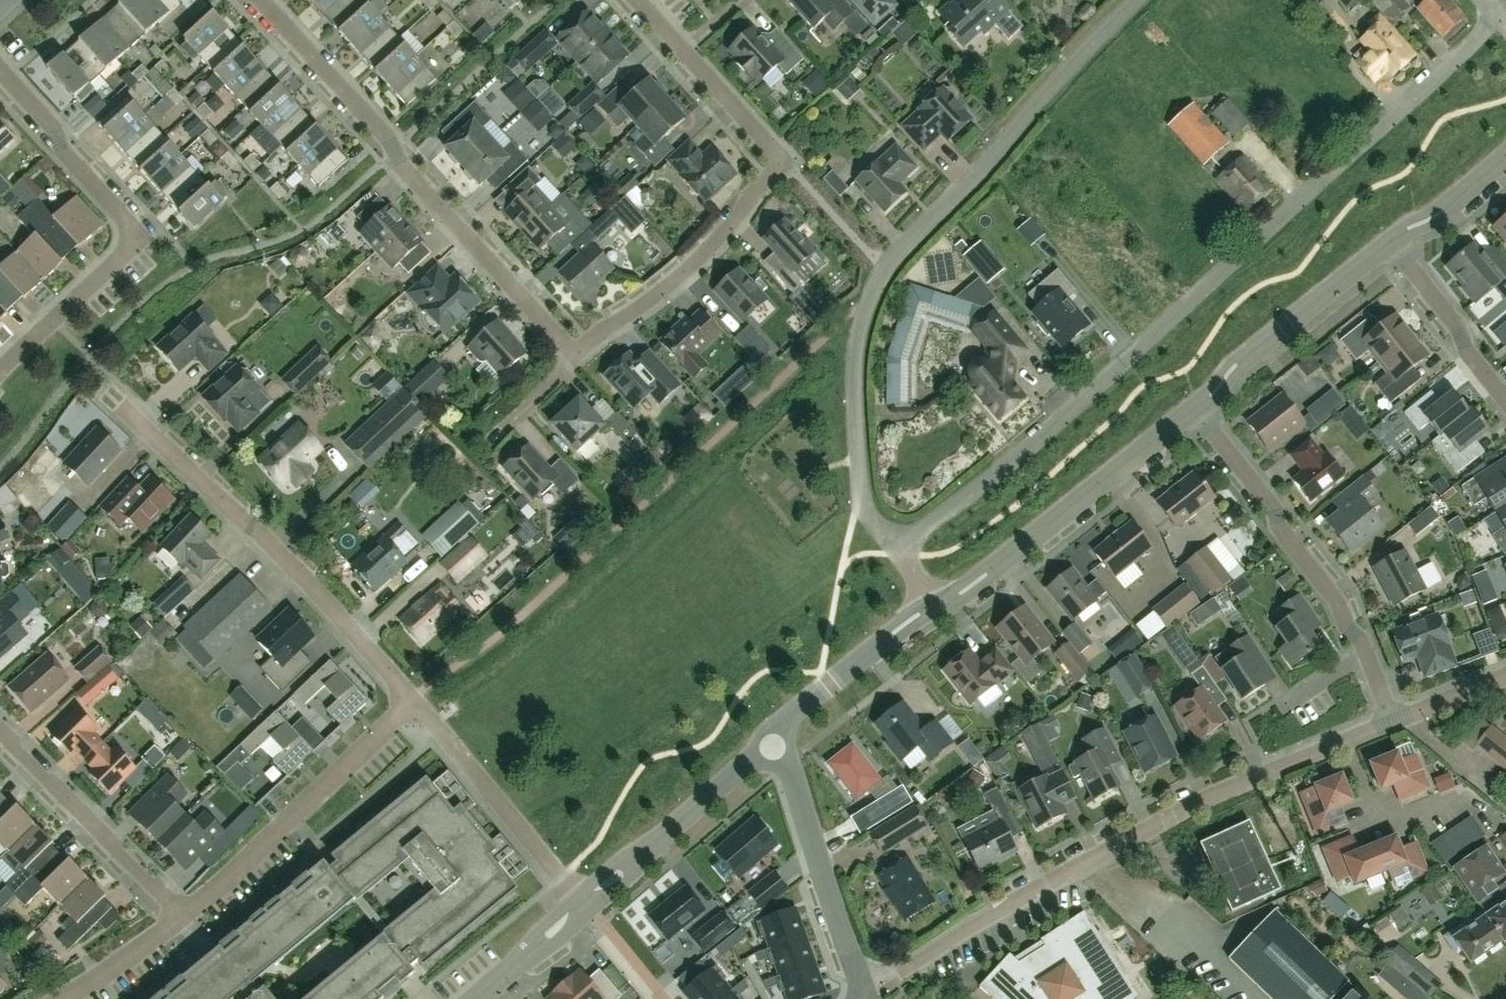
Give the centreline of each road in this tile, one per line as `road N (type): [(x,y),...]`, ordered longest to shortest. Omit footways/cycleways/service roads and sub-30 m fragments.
road 1 (residential): [(898,549),(1097,384),(1495,19)]
road 2 (residential): [(898,549),(866,503),(860,474),(857,348),(873,287),(1140,0)]
road 3 (residential): [(1389,722),(1123,841),(864,994)]
road 4 (residential): [(578,354),(257,0)]
road 5 (residential): [(578,354),(661,293),(786,162),(682,46)]
road 6 (residential): [(414,704),(262,534),(126,409)]
road 7 (residential): [(0,370),(134,236),(62,151),(52,125),(0,70)]
road 8 (residential): [(1389,722),(1334,597),(1197,408)]
road 9 (residential): [(1197,408),(945,603)]
road 10 (residential): [(182,914),(414,704)]
road 11 (residential): [(864,994),(774,735)]
road 12 (residential): [(585,902),(414,704)]
road 13 (residential): [(182,914),(0,730)]
road 14 (residential): [(774,735),(585,902)]
road 15 (residential): [(1387,244),(1236,364),(1197,408)]
road 16 (residential): [(945,603),(892,632),(774,735)]
road 17 (residential): [(1505,400),(1387,244)]
road 18 (residential): [(1505,156),(1387,244)]
road 19 (residential): [(585,902),(474,998)]
road 20 (residential): [(67,998),(182,914)]
road 21 (residential): [(1505,675),(1389,722)]

